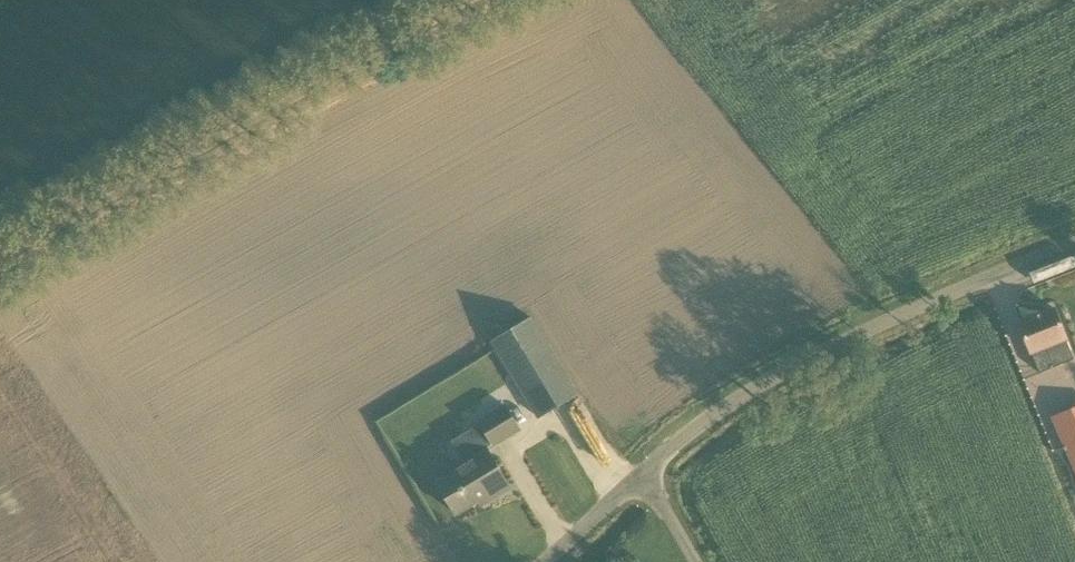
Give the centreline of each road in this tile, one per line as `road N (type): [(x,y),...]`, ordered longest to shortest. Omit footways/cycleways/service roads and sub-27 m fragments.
road 1 (unclassified): [(540,561),(648,465),(819,360),(1074,256)]
road 2 (track): [(0,243),(450,0)]

